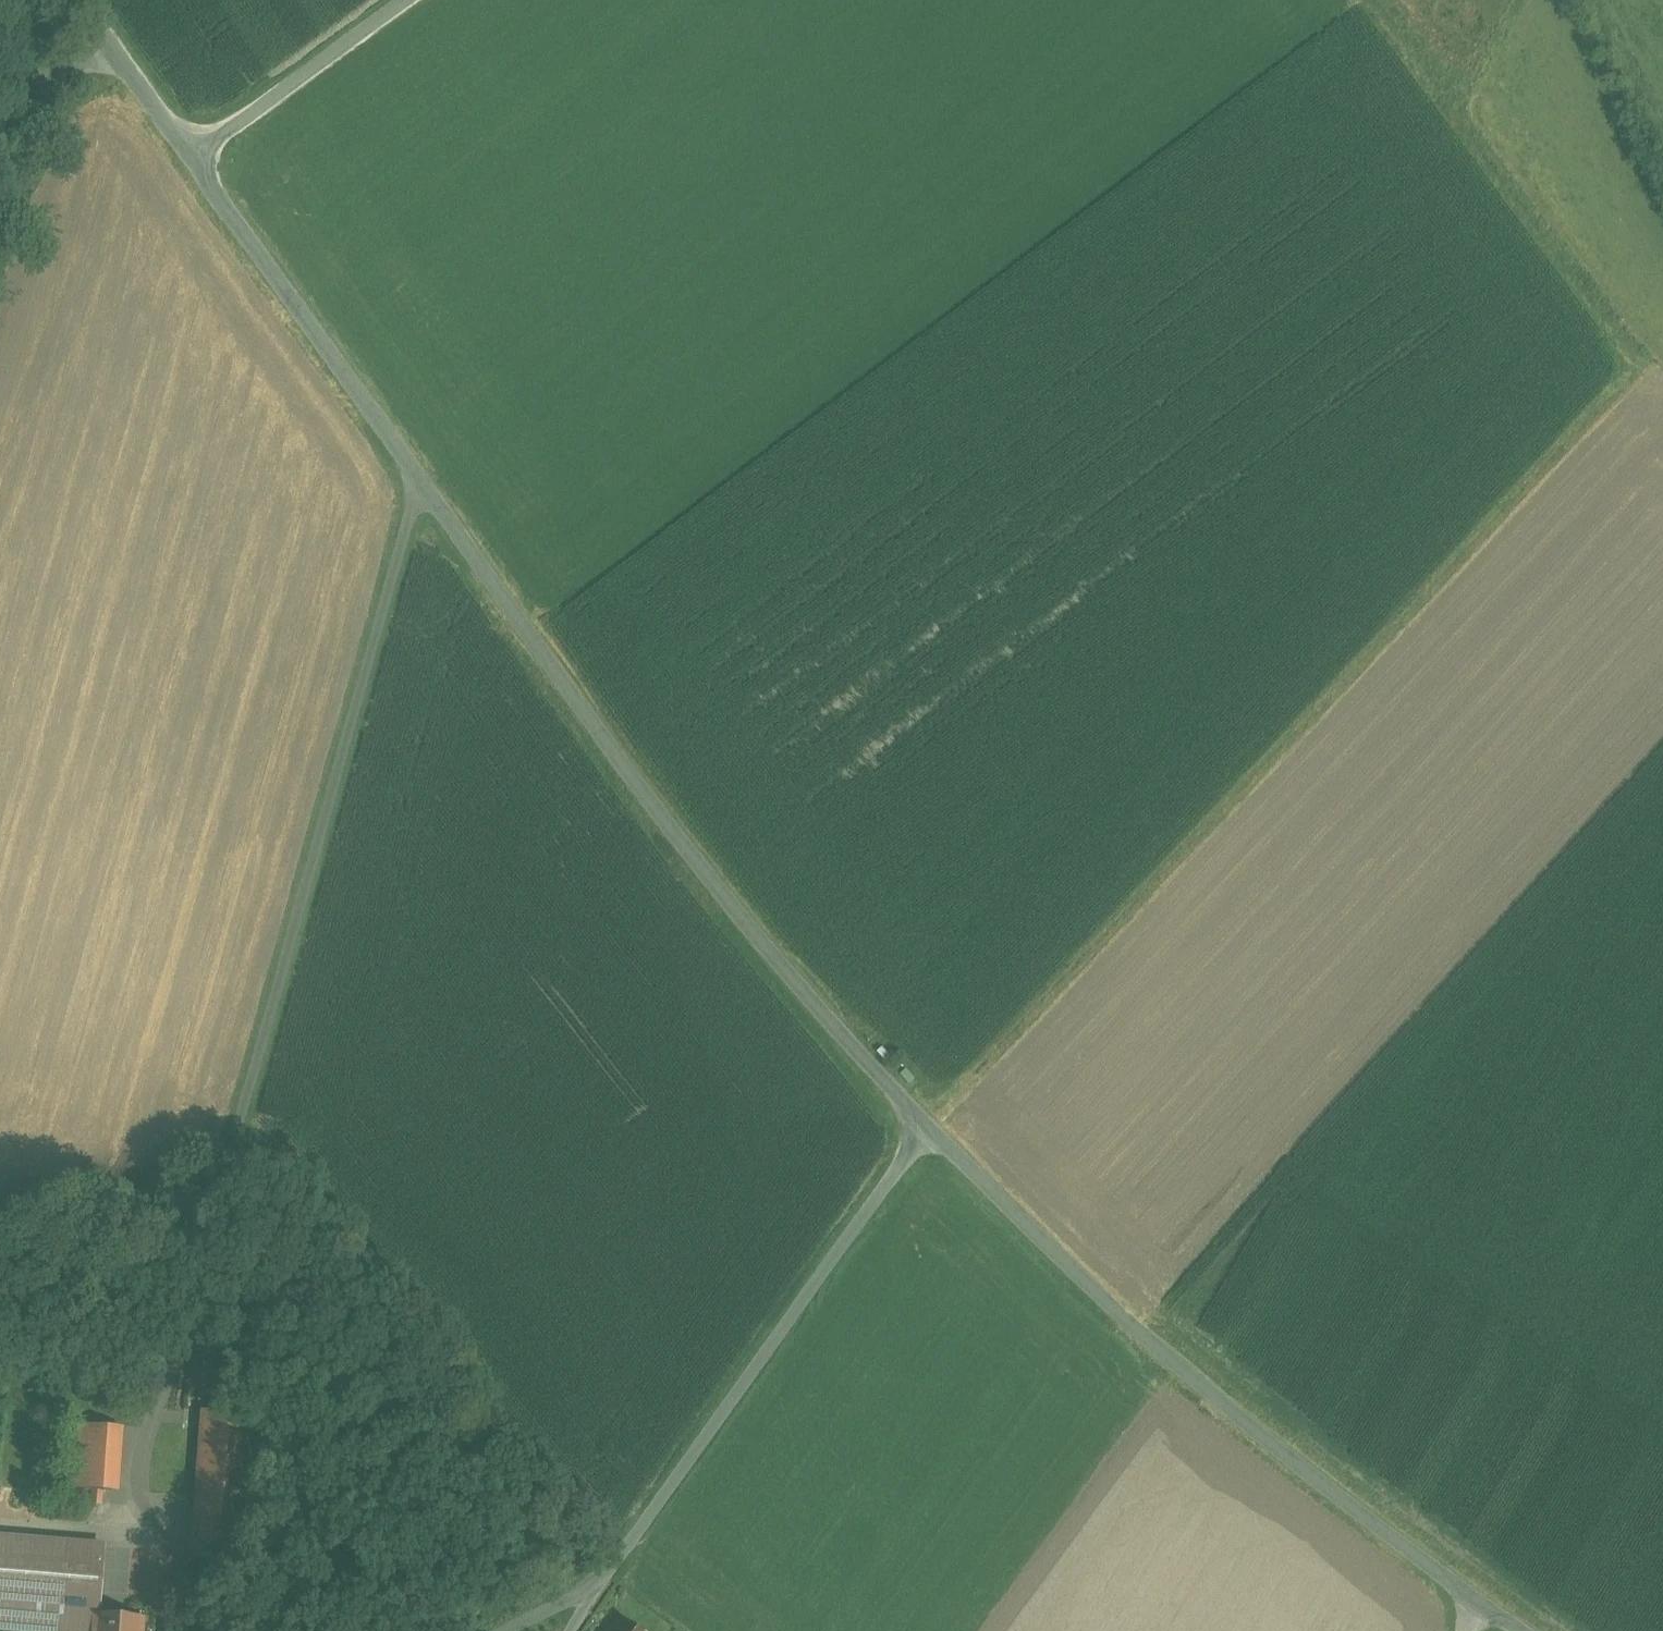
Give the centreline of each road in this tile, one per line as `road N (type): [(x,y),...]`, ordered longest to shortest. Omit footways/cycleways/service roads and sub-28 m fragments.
road 1 (unclassified): [(193,156),(341,352),(531,633),(716,875),(922,1110)]
road 2 (unclassified): [(922,1110),(1131,1319),(1397,1536),(1538,1630)]
road 3 (unclassified): [(922,1110),(634,1535),(543,1630)]
road 4 (unclassified): [(396,0),(193,156)]
road 5 (unclassified): [(86,0),(193,156)]

